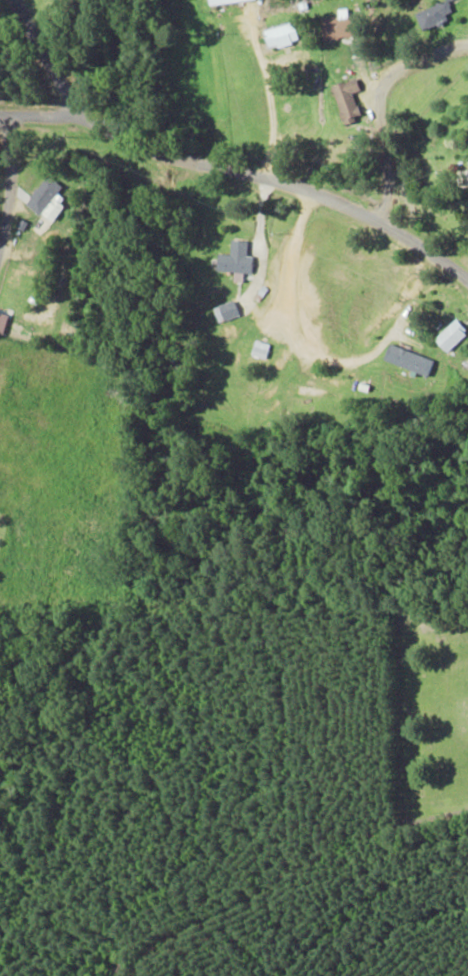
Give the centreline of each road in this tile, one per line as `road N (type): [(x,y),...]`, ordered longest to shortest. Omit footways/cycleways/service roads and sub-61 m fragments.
road 1 (residential): [(467,345),(439,339),(365,259),(320,259),(67,169),(52,109),(0,17)]
road 2 (residential): [(176,973),(365,883),(467,862)]
road 3 (residential): [(467,90),(425,94),(380,114),(365,259)]
road 4 (residential): [(320,259),(262,109),(276,53)]

